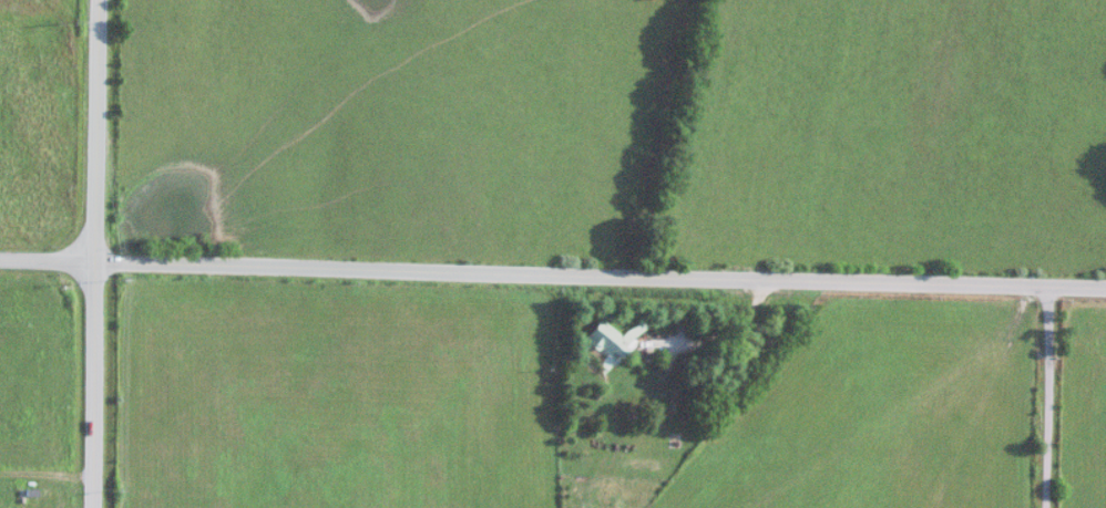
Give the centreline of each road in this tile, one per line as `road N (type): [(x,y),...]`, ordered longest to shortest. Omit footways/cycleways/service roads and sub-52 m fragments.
road 1 (residential): [(1105,282),(0,255)]
road 2 (secondary): [(98,507),(105,0)]
road 3 (residential): [(1055,280),(1051,507)]

